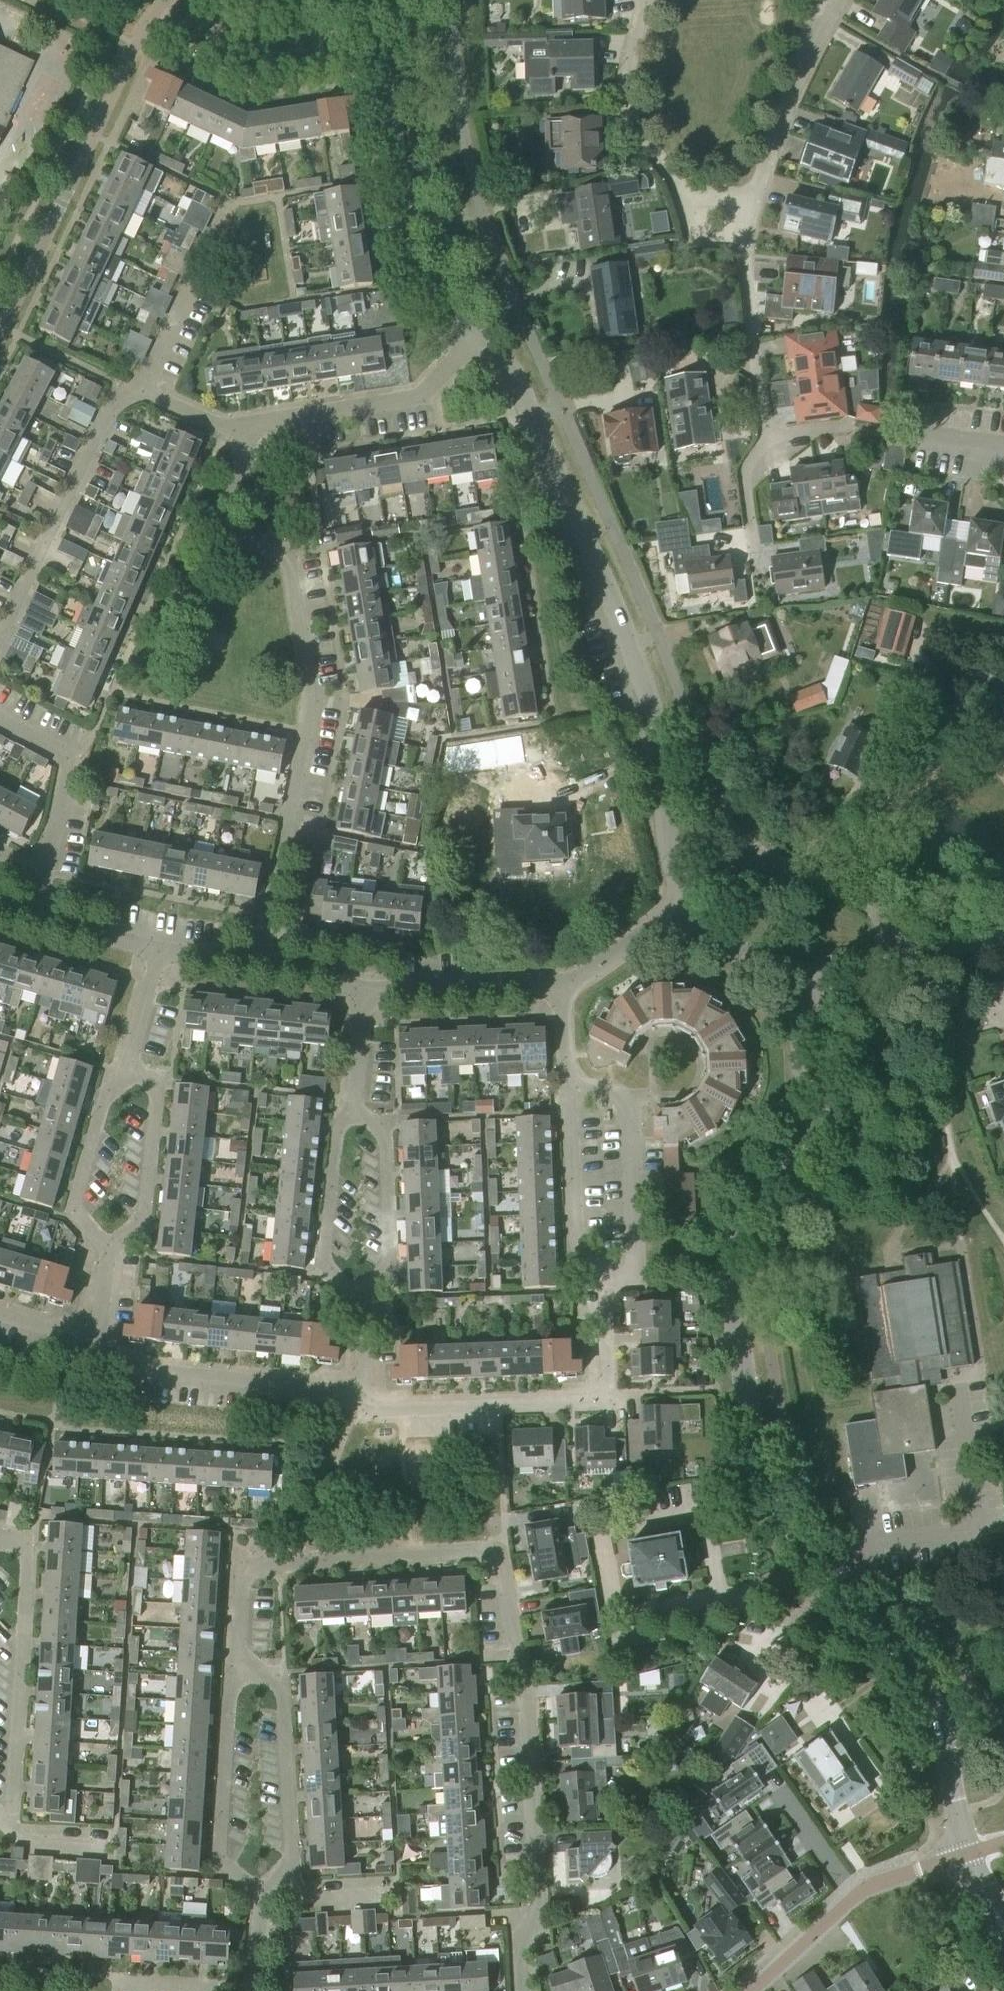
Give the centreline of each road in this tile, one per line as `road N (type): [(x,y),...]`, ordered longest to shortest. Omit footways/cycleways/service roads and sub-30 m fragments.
road 1 (residential): [(234,1656),(243,1578),(253,1568),(500,1556),(540,1899),(521,1935),(521,1990)]
road 2 (residential): [(684,903),(660,836),(658,739),(629,655),(515,382),(476,341)]
road 3 (residential): [(267,959),(311,701),(286,556),(228,532),(221,521),(241,460),(243,428)]
road 4 (residential): [(743,1360),(765,1491),(936,1704),(968,1853)]
road 5 (residential): [(608,1278),(608,1401),(379,1410),(361,1393)]
road 6 (residential): [(476,341),(410,273),(372,34)]
road 7 (residential): [(0,1811),(16,1792),(37,1544),(0,1538)]
road 8 (residential): [(0,638),(116,401),(142,389)]
road 9 (residential): [(361,1393),(139,1367),(90,1338)]
road 10 (residential): [(968,1853),(859,1891),(750,1990)]
road 11 (residential): [(234,1656),(219,1849),(260,1903)]
road 12 (residential): [(571,1090),(611,1089),(631,1107),(635,1274),(608,1278)]
road 13 (residential): [(243,428),(406,403),(476,341)]
road 14 (residential): [(280,1880),(295,1854),(286,1697),(275,1678),(234,1656)]
road 15 (residential): [(37,916),(66,756),(0,721)]
road 16 (residential): [(743,1360),(732,1277),(738,1253),(802,1160)]
road 17 (residential): [(754,198),(844,0)]
road 18 (residential): [(110,1252),(78,1211),(77,1194),(109,1082),(128,1062)]
road 19 (residential): [(110,1252),(143,1217),(155,1121),(151,1087),(128,1062)]
road 20 (residential): [(363,1298),(328,1268),(325,1247),(338,1125),(354,1109)]
road 21 (residential): [(363,1298),(390,1255),(386,1134),(354,1109)]
road 22 (residential): [(681,192),(623,90),(646,0)]
road 23 (residential): [(142,389),(229,200)]
road 24 (residential): [(571,1090),(579,1250),(608,1278)]
road 25 (residential): [(567,983),(369,990)]
road 26 (residential): [(802,1160),(826,1132),(833,1090),(831,976)]
road 27 (residential): [(765,434),(740,249)]
road 28 (residential): [(799,975),(802,1160)]
road 29 (residential): [(372,34),(270,54),(201,25)]
road 30 (residential): [(831,976),(1003,939)]
road 31 (residential): [(684,903),(567,983)]
road 32 (residential): [(746,855),(875,909)]
road 33 (residential): [(684,903),(747,959),(799,975)]
road 34 (residential): [(157,950),(37,916)]
road 35 (residential): [(399,1893),(305,1897),(280,1880)]
road 36 (residential): [(755,551),(745,473),(765,434)]
road 37 (residential): [(354,1109),(369,990)]

